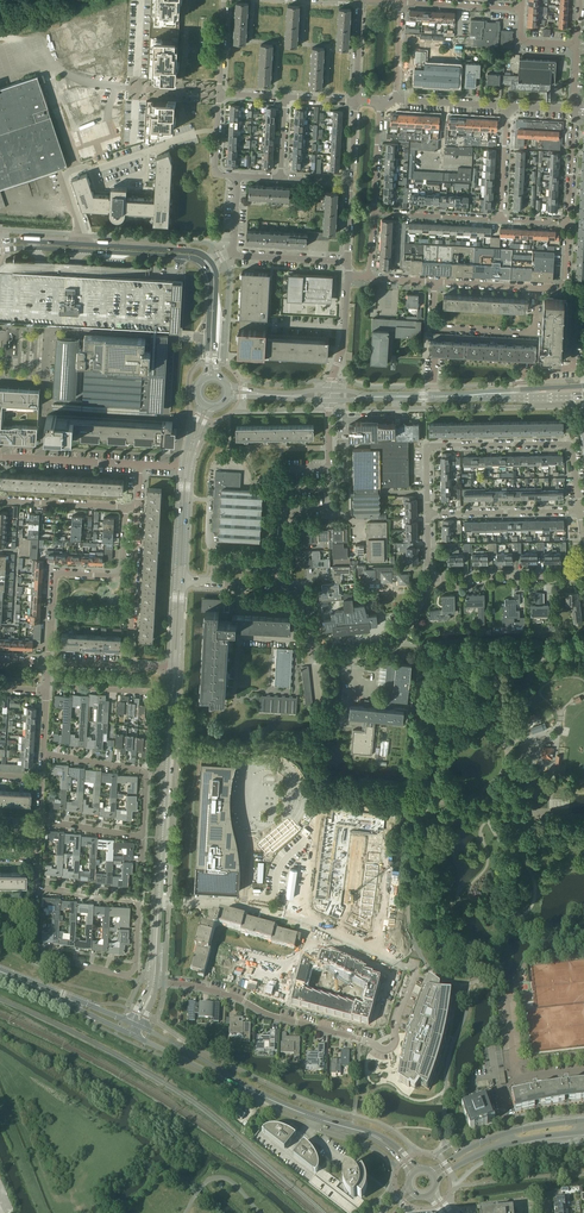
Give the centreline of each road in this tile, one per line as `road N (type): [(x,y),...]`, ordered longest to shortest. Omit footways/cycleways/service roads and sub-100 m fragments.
road 1 (residential): [(360,1041),(391,1048),(415,971),(287,917),(159,902)]
road 2 (unclassified): [(0,251),(200,259),(211,273),(206,377)]
road 3 (unclassified): [(159,902),(173,668)]
road 4 (residential): [(48,662),(55,573),(119,576),(126,507)]
road 5 (residential): [(360,1041),(192,983),(157,981)]
road 6 (residential): [(428,513),(428,446),(567,445)]
road 7 (residential): [(188,136),(67,176),(83,244)]
road 8 (residential): [(433,282),(436,328),(530,333),(538,288)]
road 9 (residential): [(126,976),(135,969),(138,901),(36,887)]
road 10 (residential): [(126,976),(33,952),(36,887)]
road 11 (tertiary): [(583,1121),(507,1134),(432,1171)]
road 12 (residential): [(129,666),(138,508)]
road 13 (unclassified): [(369,397),(527,396)]
road 14 (residential): [(432,579),(394,647),(315,656)]
road 15 (tertiary): [(436,1179),(497,1148),(583,1133)]
road 16 (residential): [(428,513),(581,511)]
road 17 (residential): [(583,575),(432,579)]
road 18 (unclassified): [(237,1083),(370,1134)]
road 19 (residential): [(0,457),(140,464)]
road 20 (unclassified): [(214,263),(198,252),(83,244)]
road 21 (residential): [(374,213),(501,219)]
road 22 (residential): [(0,500),(126,507)]
road 23 (residential): [(400,1),(524,9)]

